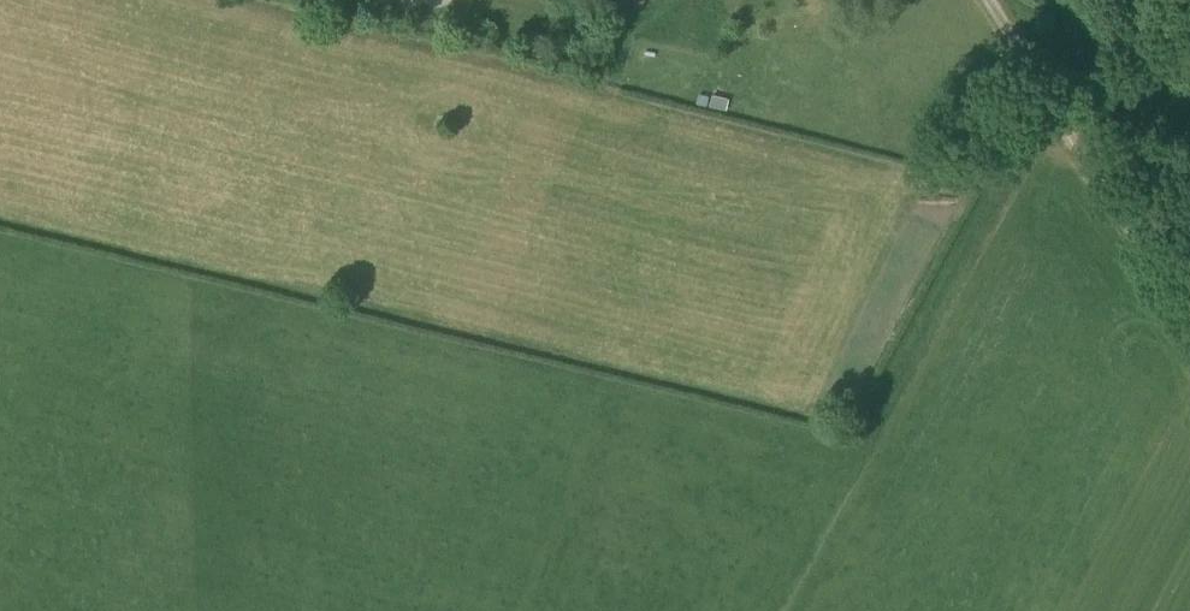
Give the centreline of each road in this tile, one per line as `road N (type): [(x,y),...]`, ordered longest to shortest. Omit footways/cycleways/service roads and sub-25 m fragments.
road 1 (track): [(1189,303),(986,0)]

